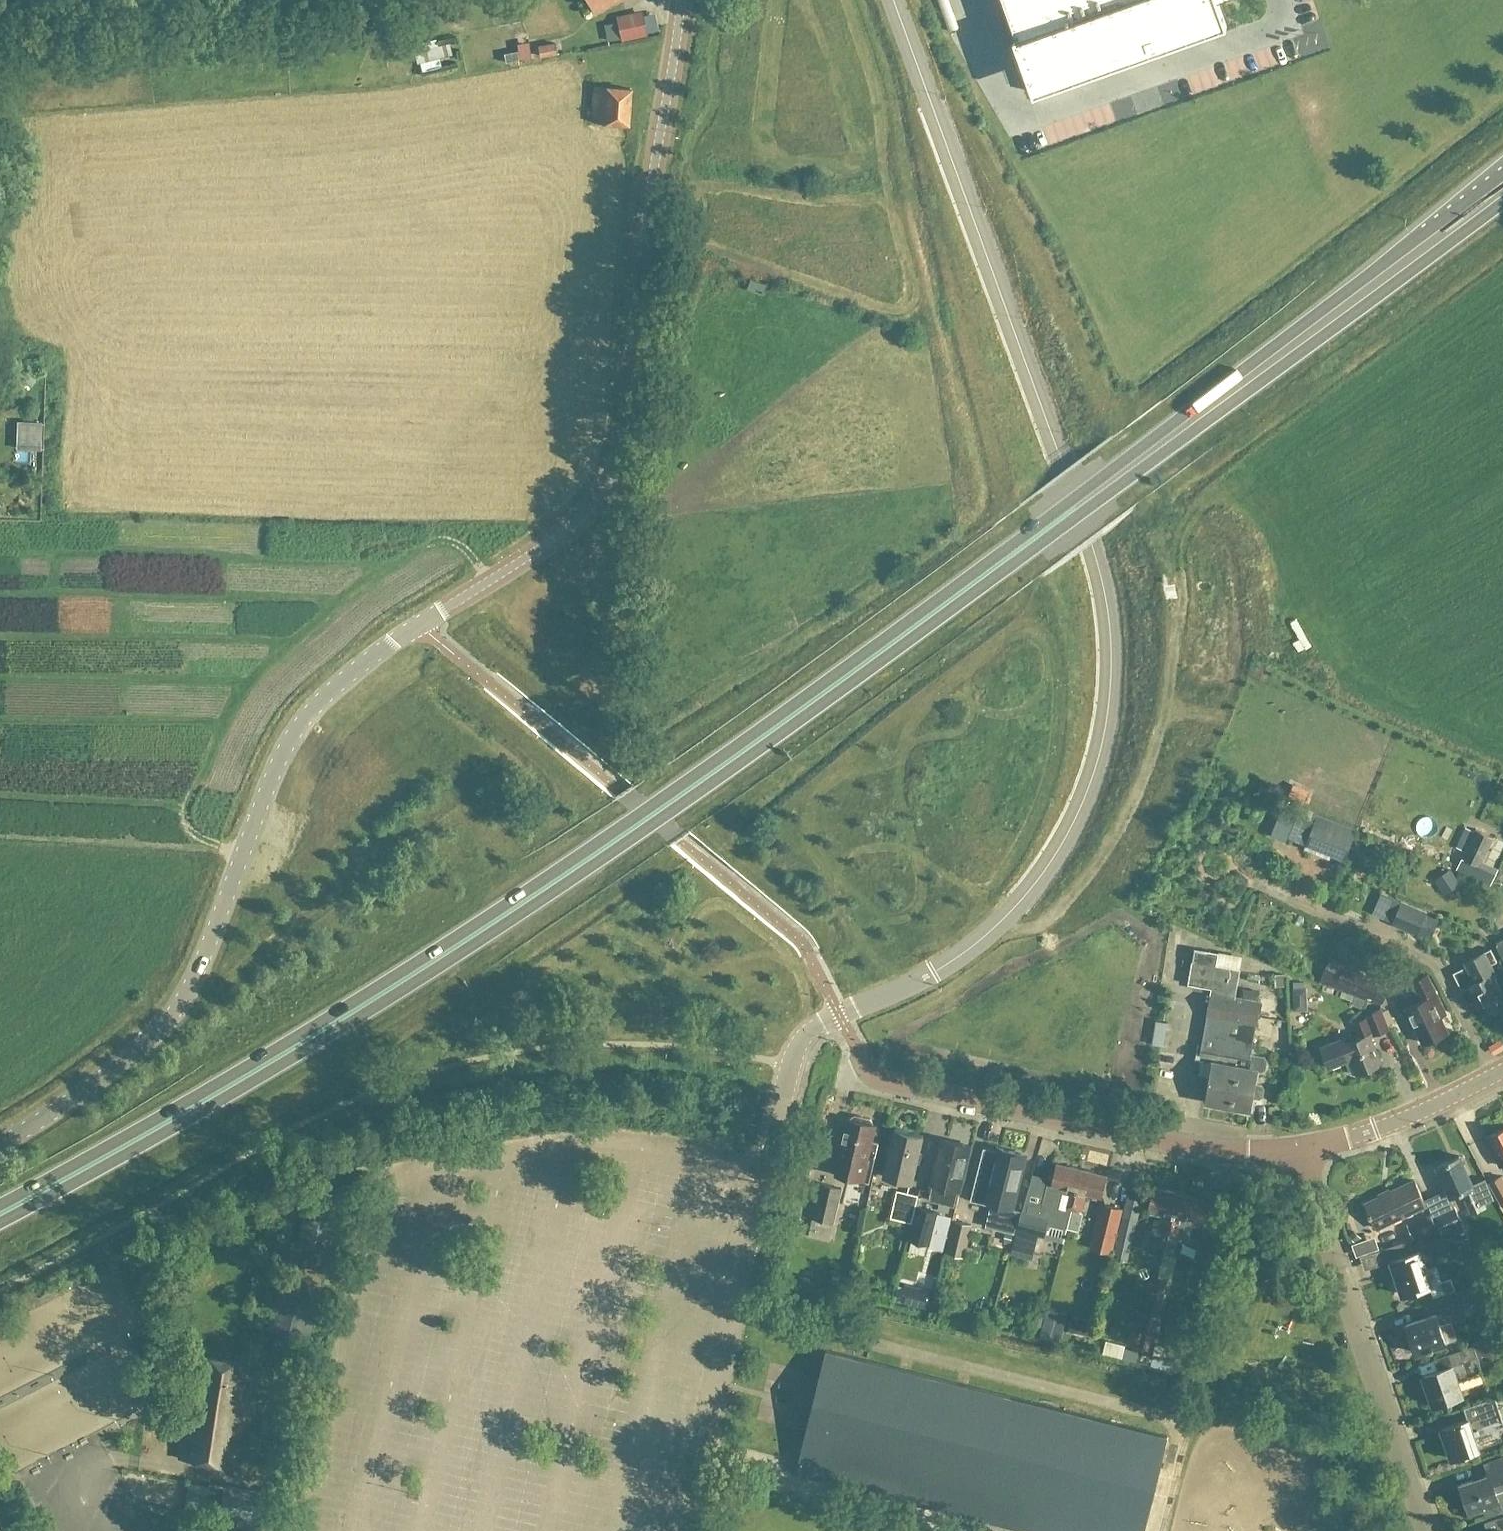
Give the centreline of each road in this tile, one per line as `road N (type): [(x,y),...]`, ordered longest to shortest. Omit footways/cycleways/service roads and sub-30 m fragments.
road 1 (unclassified): [(0,1147),(84,1093),(171,1020),(209,945),(281,754),(310,712),(378,654),(573,526),(611,480),(681,0)]
road 2 (unclassified): [(791,1065),(810,1032),(932,974),(1016,907),(1054,858),(1087,793),(1109,698),(1107,615),(1090,544),(892,0)]
road 3 (trunk): [(1228,394),(532,898)]
road 4 (trunk): [(0,1213),(211,1097),(532,898)]
road 5 (residential): [(854,1048),(868,1074),(897,1085),(1203,1150),(1297,1151)]
road 6 (residential): [(1425,1530),(1297,1151)]
road 7 (trunk): [(1502,174),(1228,394)]
road 8 (trunk): [(1228,394),(1502,203)]
road 9 (unclassified): [(1297,1151),(1411,1118),(1502,1072)]

